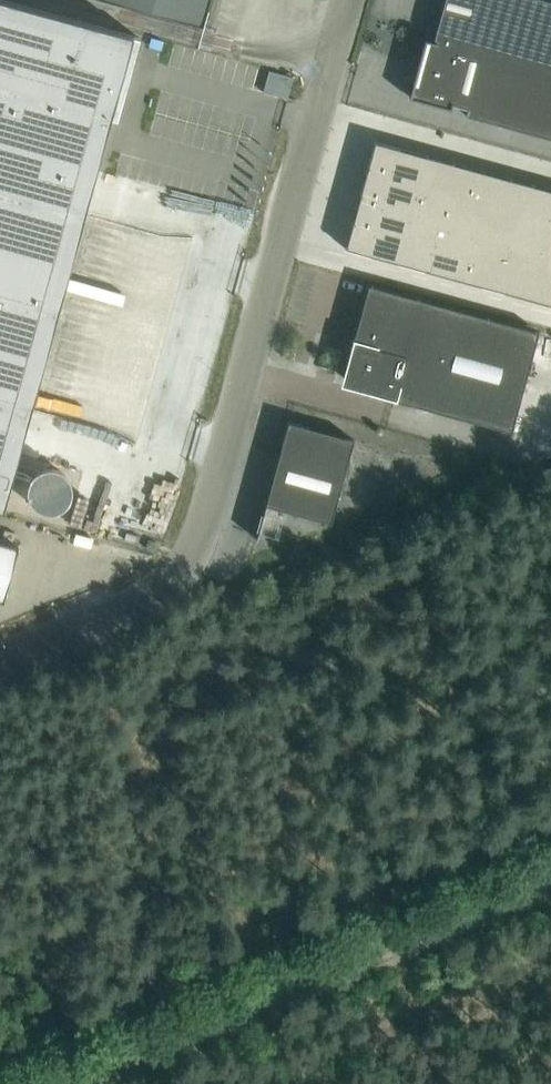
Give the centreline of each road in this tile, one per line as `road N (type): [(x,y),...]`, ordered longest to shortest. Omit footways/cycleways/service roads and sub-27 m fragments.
road 1 (unclassified): [(0,660),(162,594),(193,544),(345,0)]

